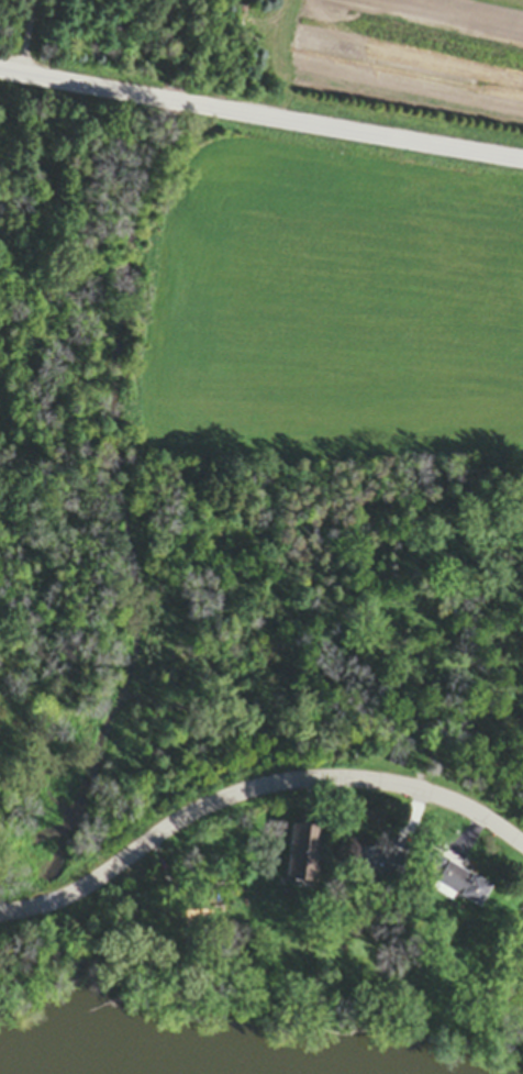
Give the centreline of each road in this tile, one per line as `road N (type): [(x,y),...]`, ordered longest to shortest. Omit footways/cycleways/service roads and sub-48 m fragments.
road 1 (residential): [(0,917),(90,885),(190,817),(283,780),(342,775),(410,785),(472,807),(522,839)]
road 2 (residential): [(522,162),(0,72)]

